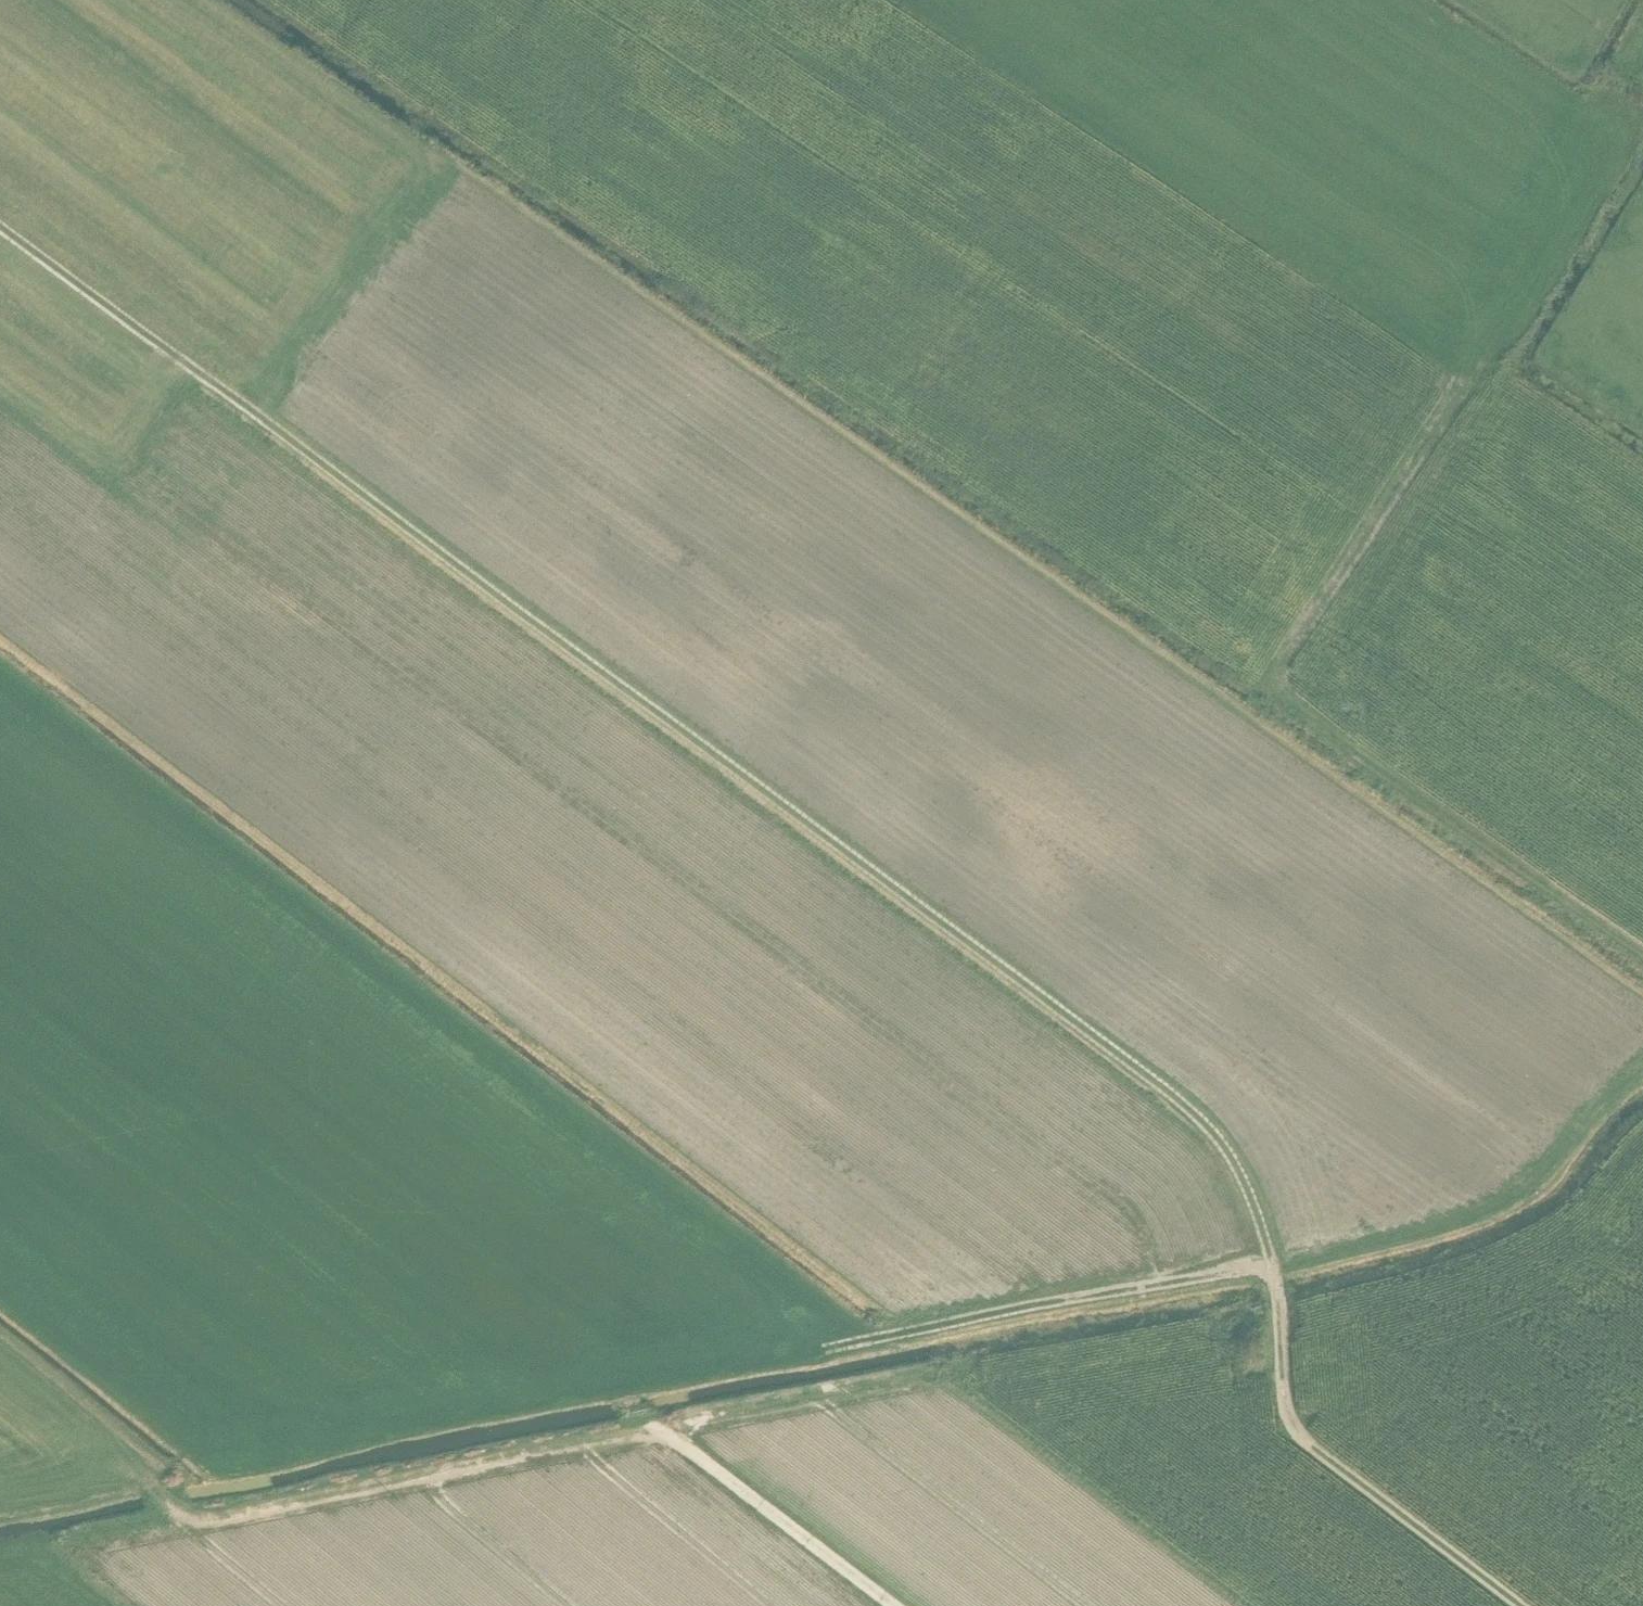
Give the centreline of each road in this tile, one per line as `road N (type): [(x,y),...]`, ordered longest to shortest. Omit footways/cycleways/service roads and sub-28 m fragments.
road 1 (track): [(1518,1605),(1313,1450),(1295,1427),(1276,1287),(1243,1178),(1162,1085),(0,229)]
road 2 (track): [(886,1605),(618,1394)]

